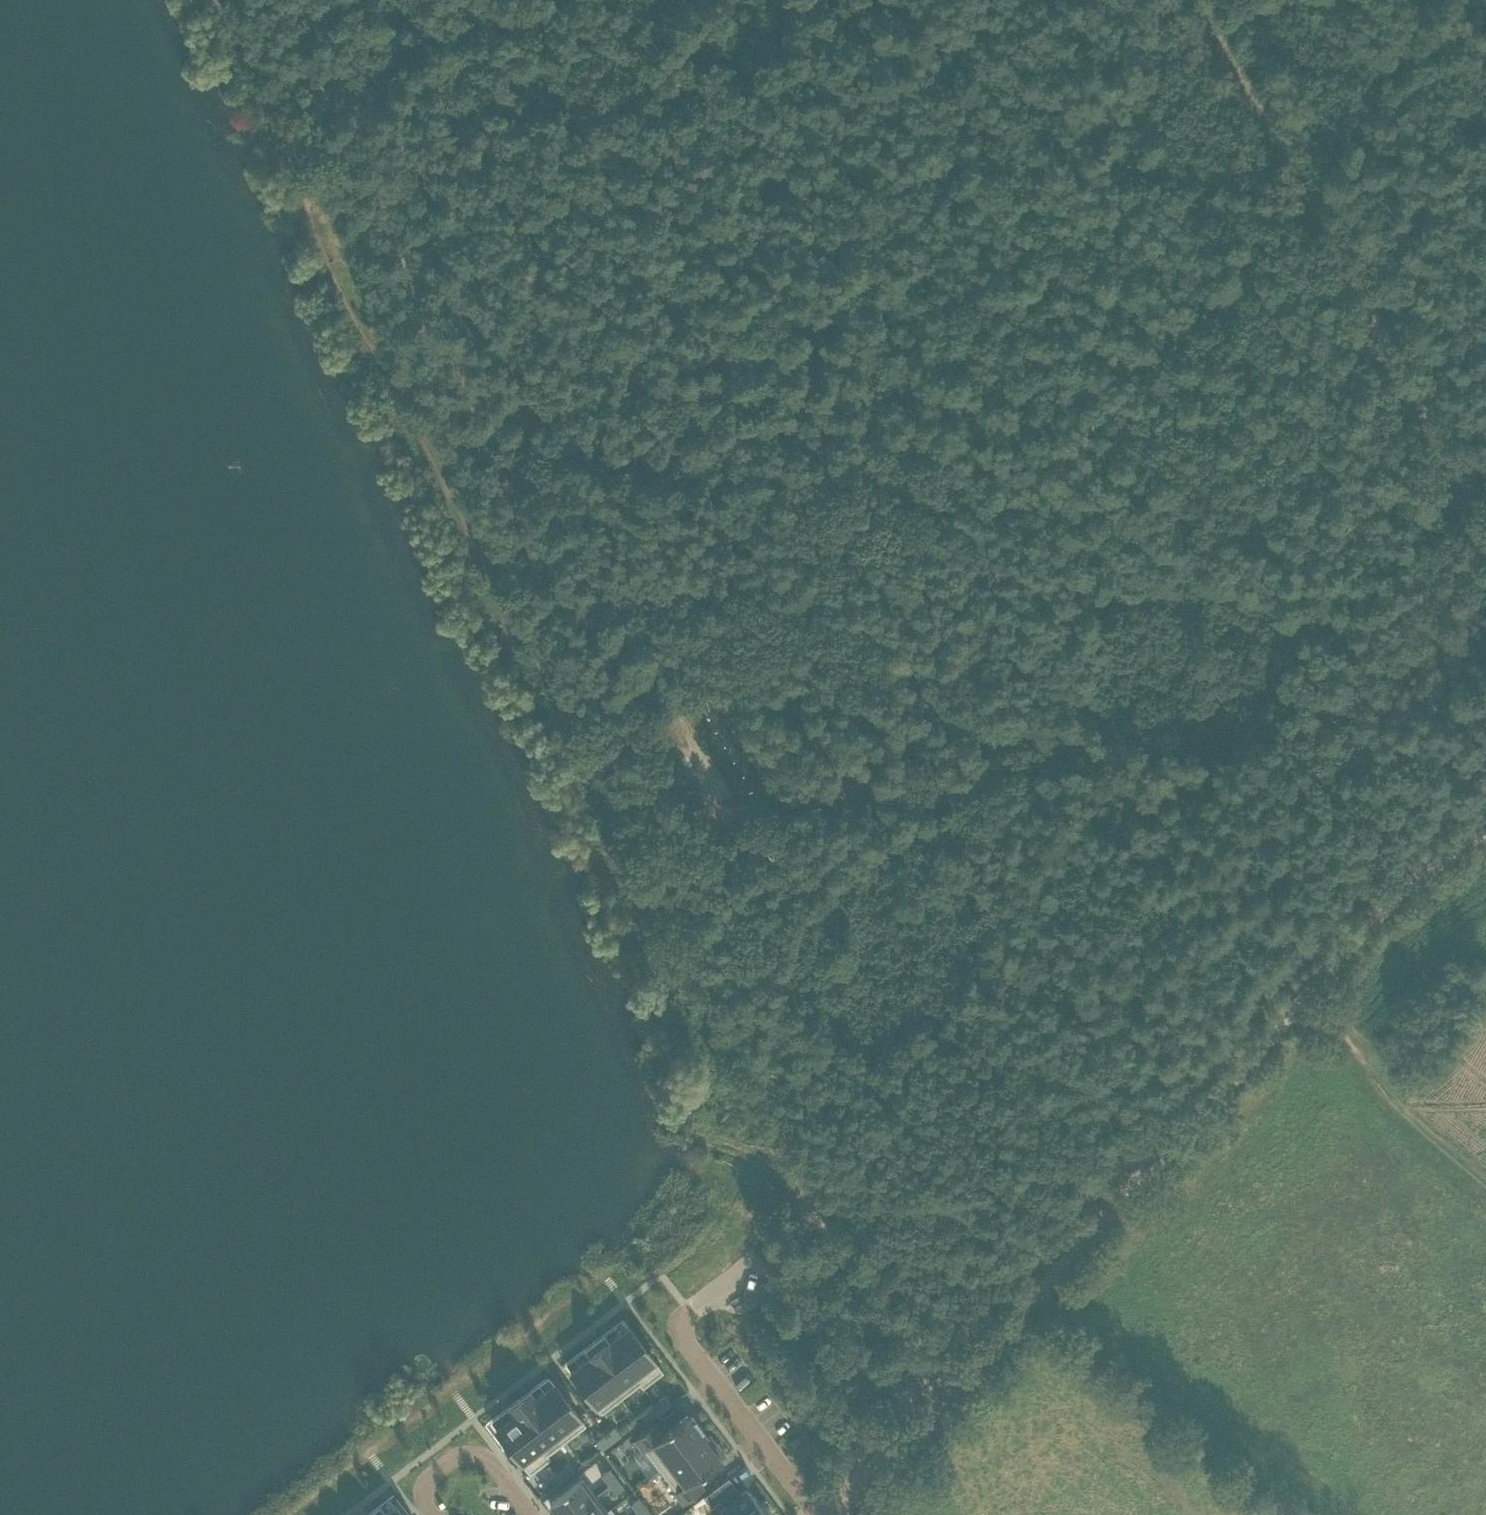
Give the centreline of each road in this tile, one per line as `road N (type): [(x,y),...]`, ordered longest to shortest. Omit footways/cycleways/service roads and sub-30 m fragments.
road 1 (track): [(1214,31),(1375,344),(1472,509)]
road 2 (track): [(833,1514),(1164,1142)]
road 3 (track): [(1164,1142),(1382,898),(1485,822)]
road 4 (track): [(1164,1142),(956,794)]
road 5 (residential): [(819,1514),(678,1333)]
road 6 (track): [(956,794),(740,820)]
road 7 (residential): [(531,1514),(492,1464),(461,1453),(433,1471),(435,1514)]

